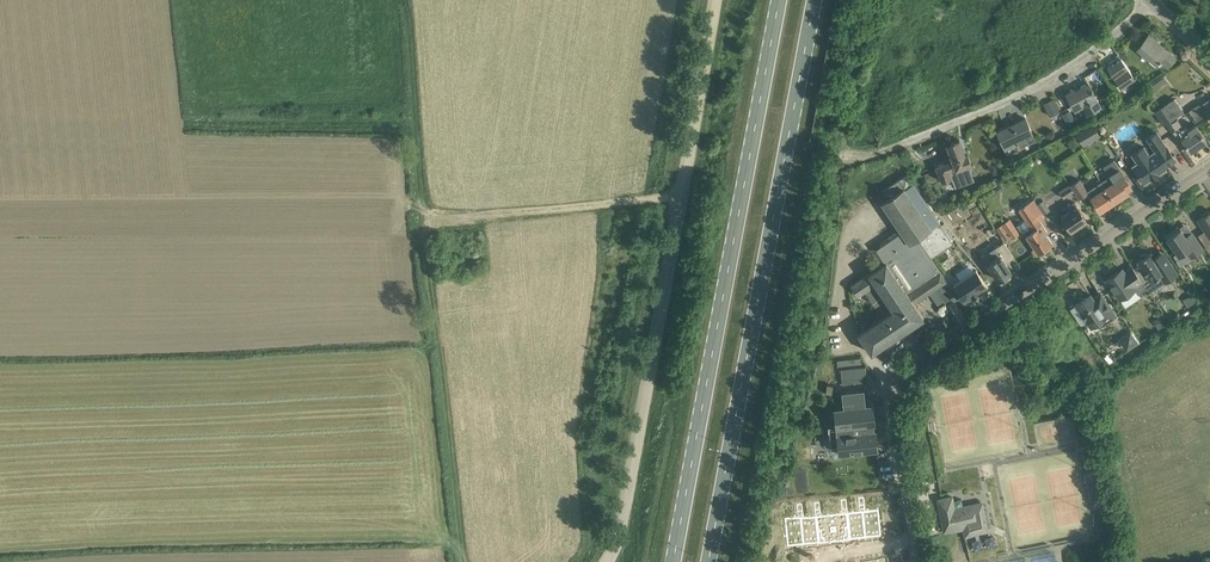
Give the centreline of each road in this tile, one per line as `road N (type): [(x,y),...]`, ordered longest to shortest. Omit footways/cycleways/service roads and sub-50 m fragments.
road 1 (unclassified): [(594,561),(625,501),(714,0)]
road 2 (primary): [(709,561),(816,0)]
road 3 (primary): [(779,0),(674,561)]
road 4 (residential): [(920,561),(893,391),(901,379),(1209,171)]
road 5 (residential): [(844,157),(909,141),(1043,83),(1152,3)]
road 6 (track): [(458,561),(426,223)]
road 7 (track): [(679,194),(426,223)]
road 8 (track): [(194,122),(417,125)]

